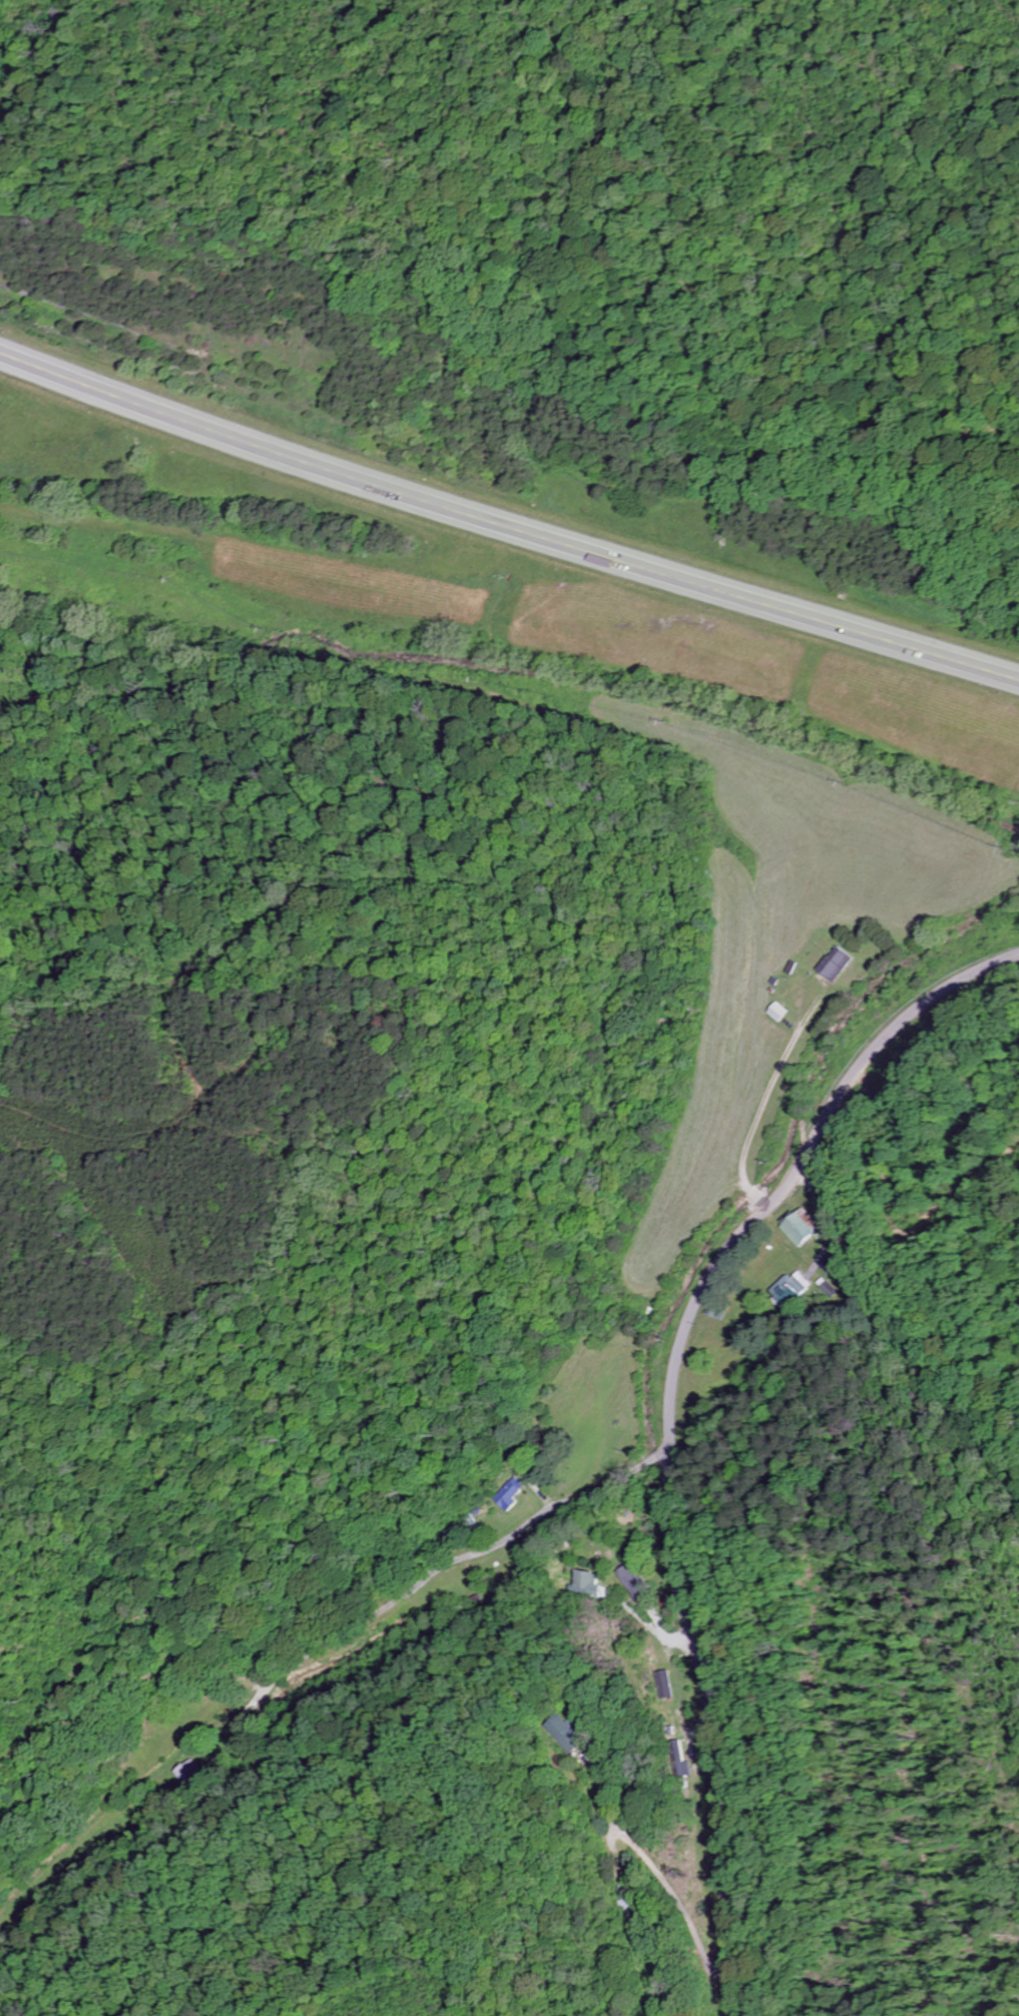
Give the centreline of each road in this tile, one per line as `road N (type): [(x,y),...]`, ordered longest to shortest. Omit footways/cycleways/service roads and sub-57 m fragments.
road 1 (residential): [(729,2015),(709,1713),(670,1555),(669,1412),(681,1342),(711,1276),(782,1191),(862,1067),(950,990),(1018,958)]
road 2 (trunk): [(0,359),(401,496),(1018,681)]
road 3 (residential): [(0,1520),(174,1660),(282,1678),(443,1565),(493,1549),(668,1451)]

